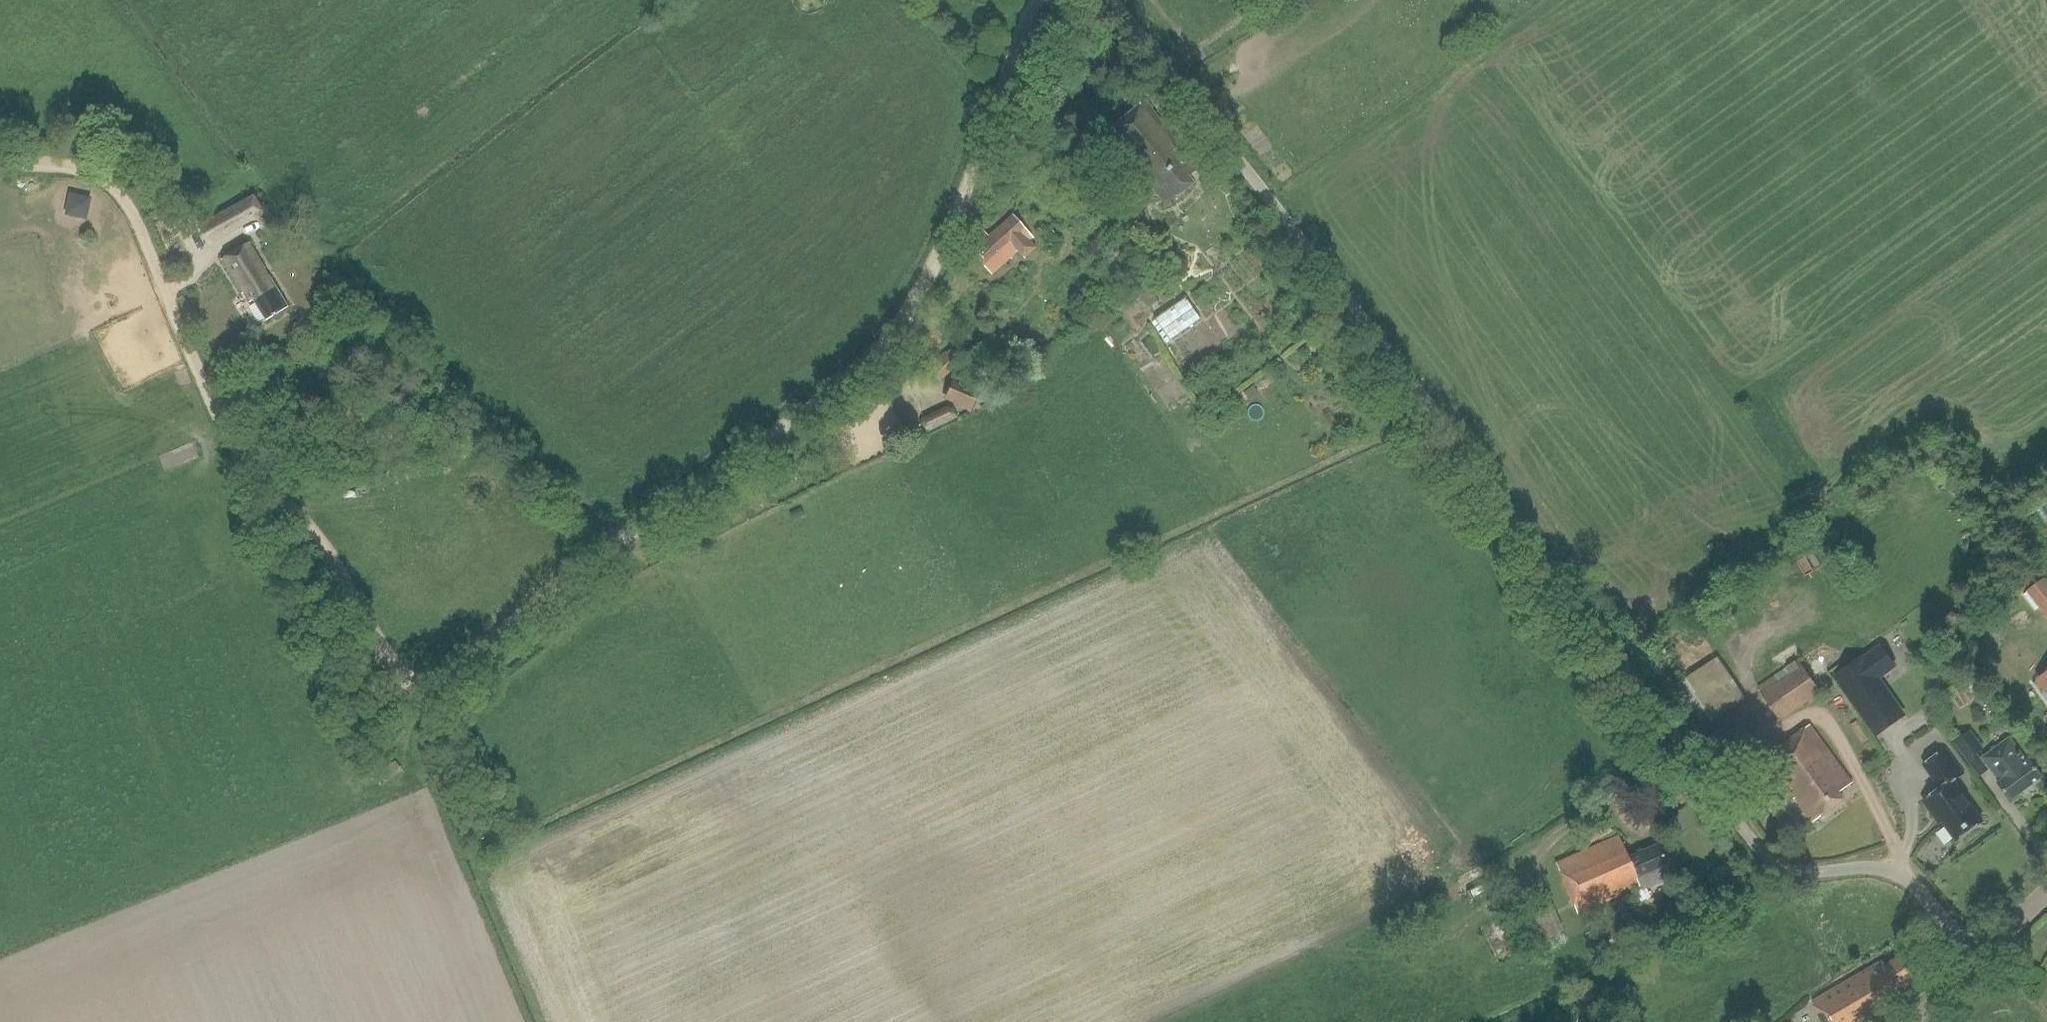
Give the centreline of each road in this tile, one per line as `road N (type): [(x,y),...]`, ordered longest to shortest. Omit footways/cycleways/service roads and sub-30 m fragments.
road 1 (track): [(1036,0),(945,242),(889,338),(753,447),(553,583),(442,680),(416,681),(390,664),(330,556),(228,435),(134,210),(110,183),(85,172),(0,166)]
road 2 (unclassified): [(1973,959),(1911,880),(1884,869),(1784,868),(1752,839),(1450,432),(1114,0)]
road 3 (track): [(1433,410),(475,853)]

